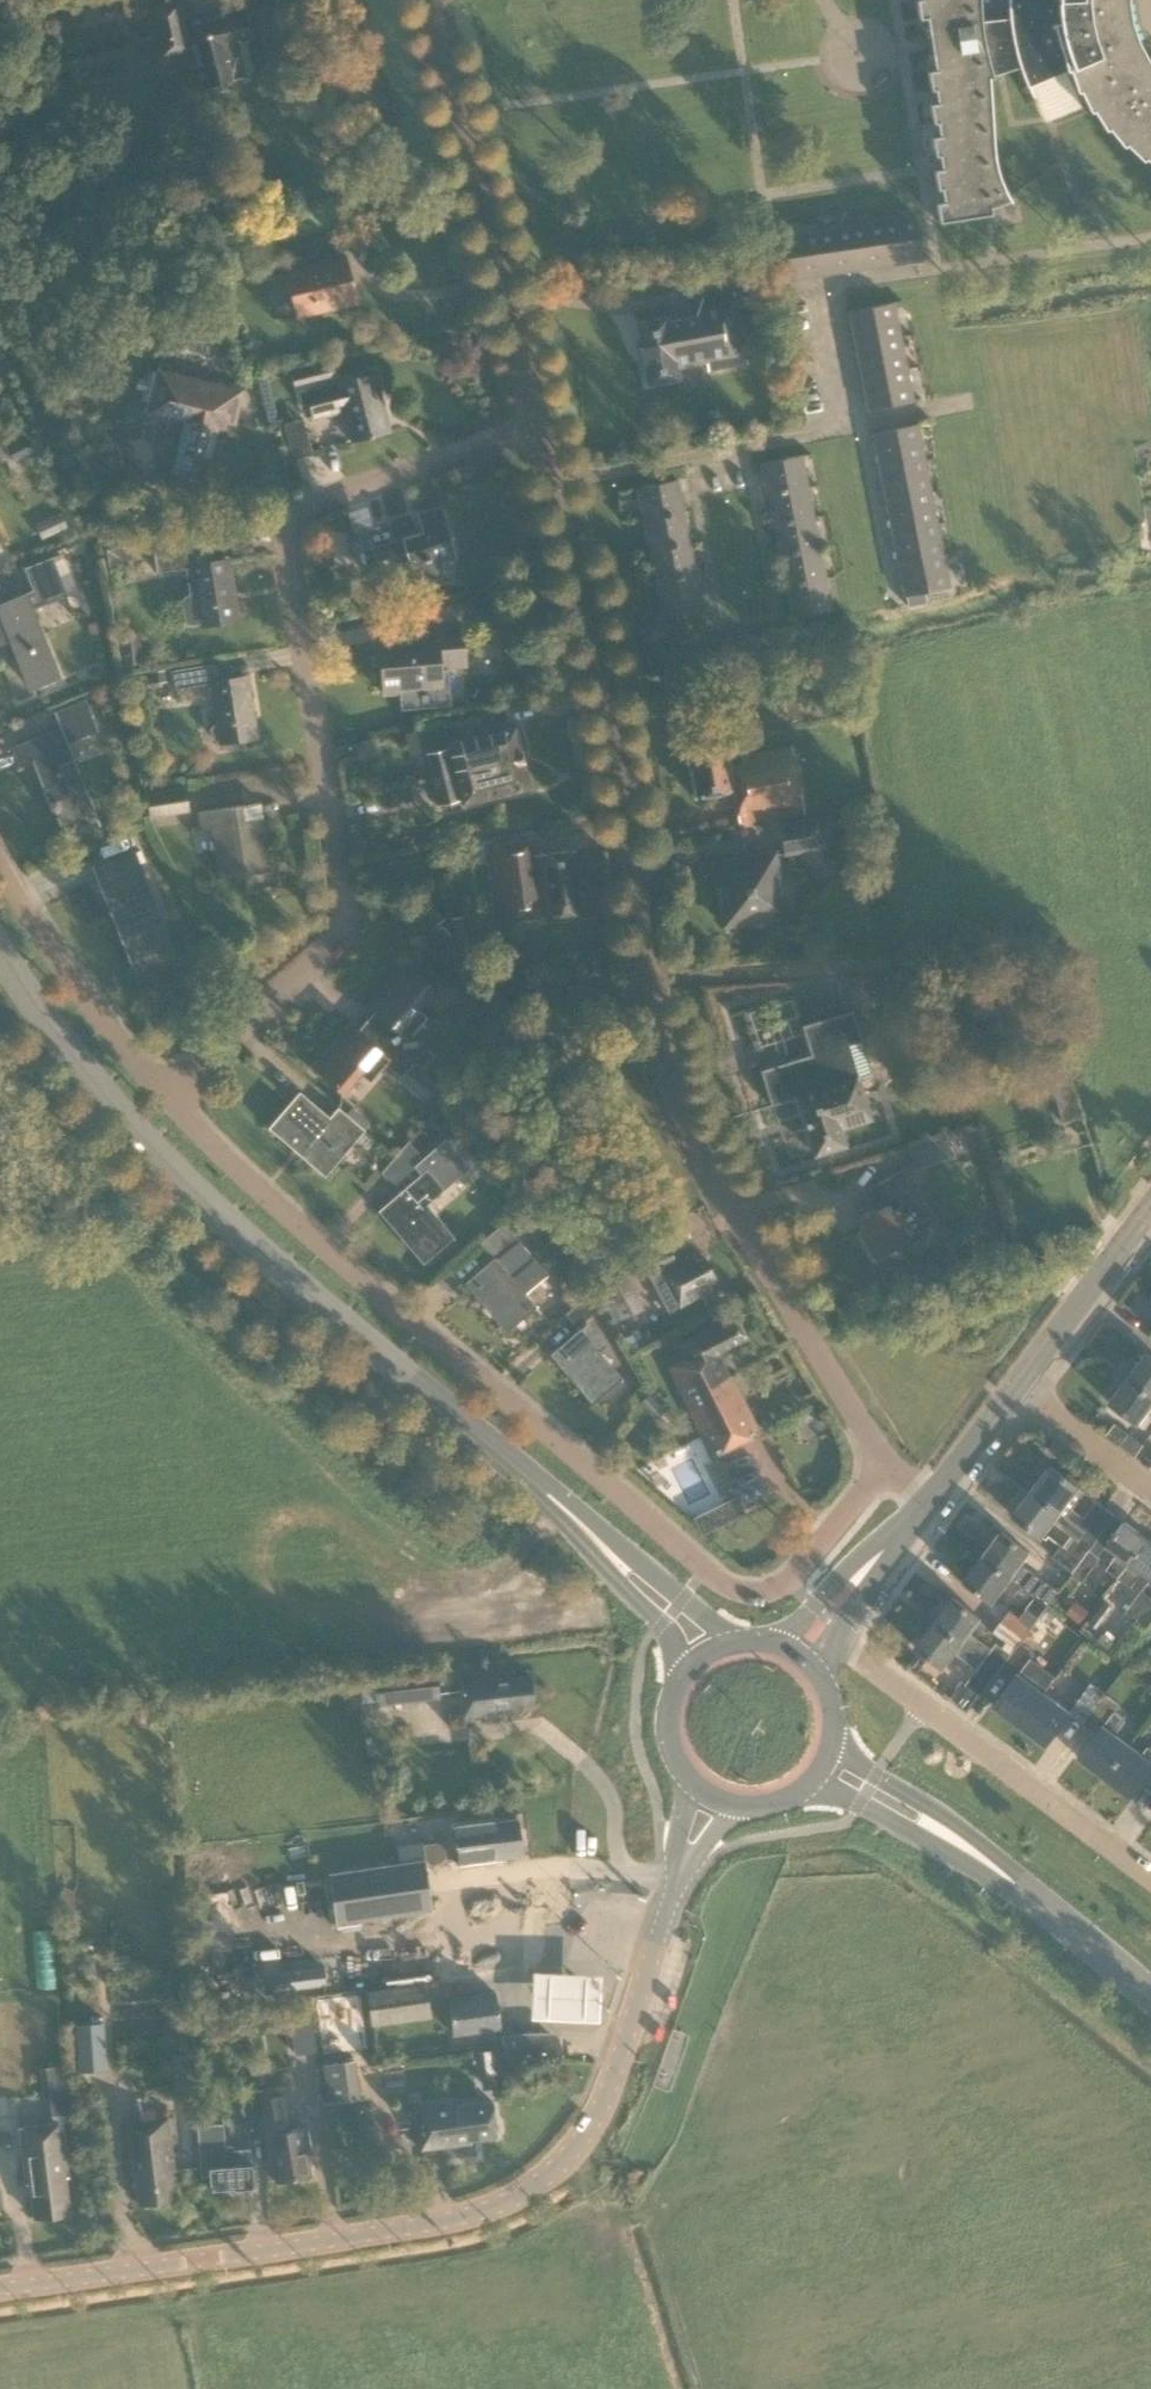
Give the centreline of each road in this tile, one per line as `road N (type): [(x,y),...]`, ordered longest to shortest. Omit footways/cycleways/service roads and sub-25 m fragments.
road 1 (residential): [(886,1465),(707,1169),(668,1078),(644,978),(603,695),(548,483)]
road 2 (primary): [(718,1664),(688,1620),(279,1271),(141,1137),(52,1031),(0,953)]
road 3 (tertiary): [(0,2285),(439,2222),(532,2186),(571,2155),(600,2114),(672,1900),(722,1809)]
road 4 (residential): [(886,1465),(790,1580),(774,1591),(738,1590),(313,1238),(165,1092)]
road 5 (residential): [(165,1092),(316,960),(344,922),(286,547),(292,514),(314,495),(534,431)]
road 6 (residential): [(548,483),(833,425),(808,286),(936,267)]
road 7 (residential): [(534,431),(428,0)]
road 8 (primary): [(1150,1996),(910,1806),(830,1765)]
road 9 (residential): [(1150,1877),(917,1698)]
road 10 (residential): [(165,1092),(59,960),(0,861)]
road 11 (tertiary): [(1016,1387),(1150,1205)]
road 12 (tertiary): [(798,1668),(836,1630),(930,1500)]
road 13 (primary): [(718,1664),(692,1685),(674,1730),(685,1777),(722,1809)]
road 14 (residential): [(1150,1487),(1016,1387)]
road 15 (tertiary): [(930,1500),(1016,1387)]
road 16 (primary): [(722,1809),(753,1816),(785,1810),(812,1792),(830,1765)]

